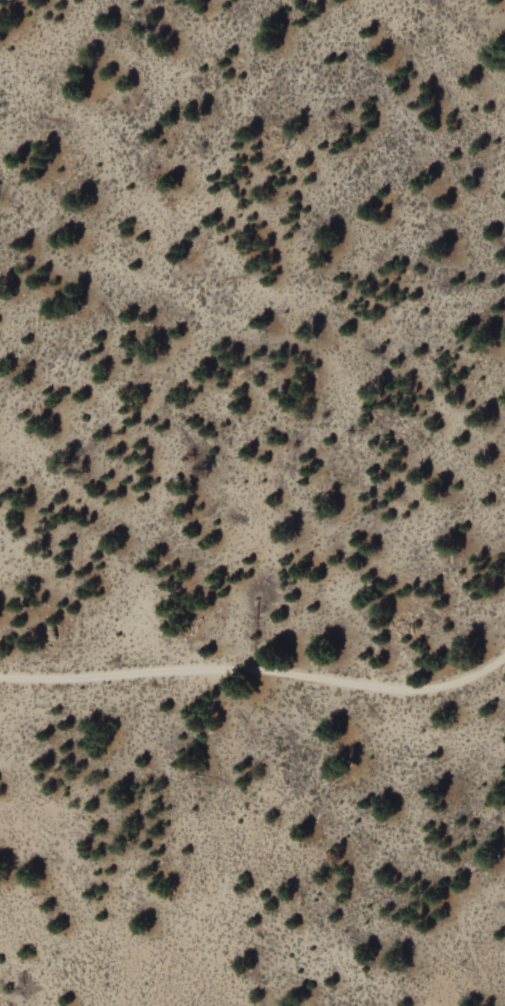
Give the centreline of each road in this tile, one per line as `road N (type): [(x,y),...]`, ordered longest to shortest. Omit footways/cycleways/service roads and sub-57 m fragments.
road 1 (residential): [(504,666),(436,694),(243,674),(0,681)]

